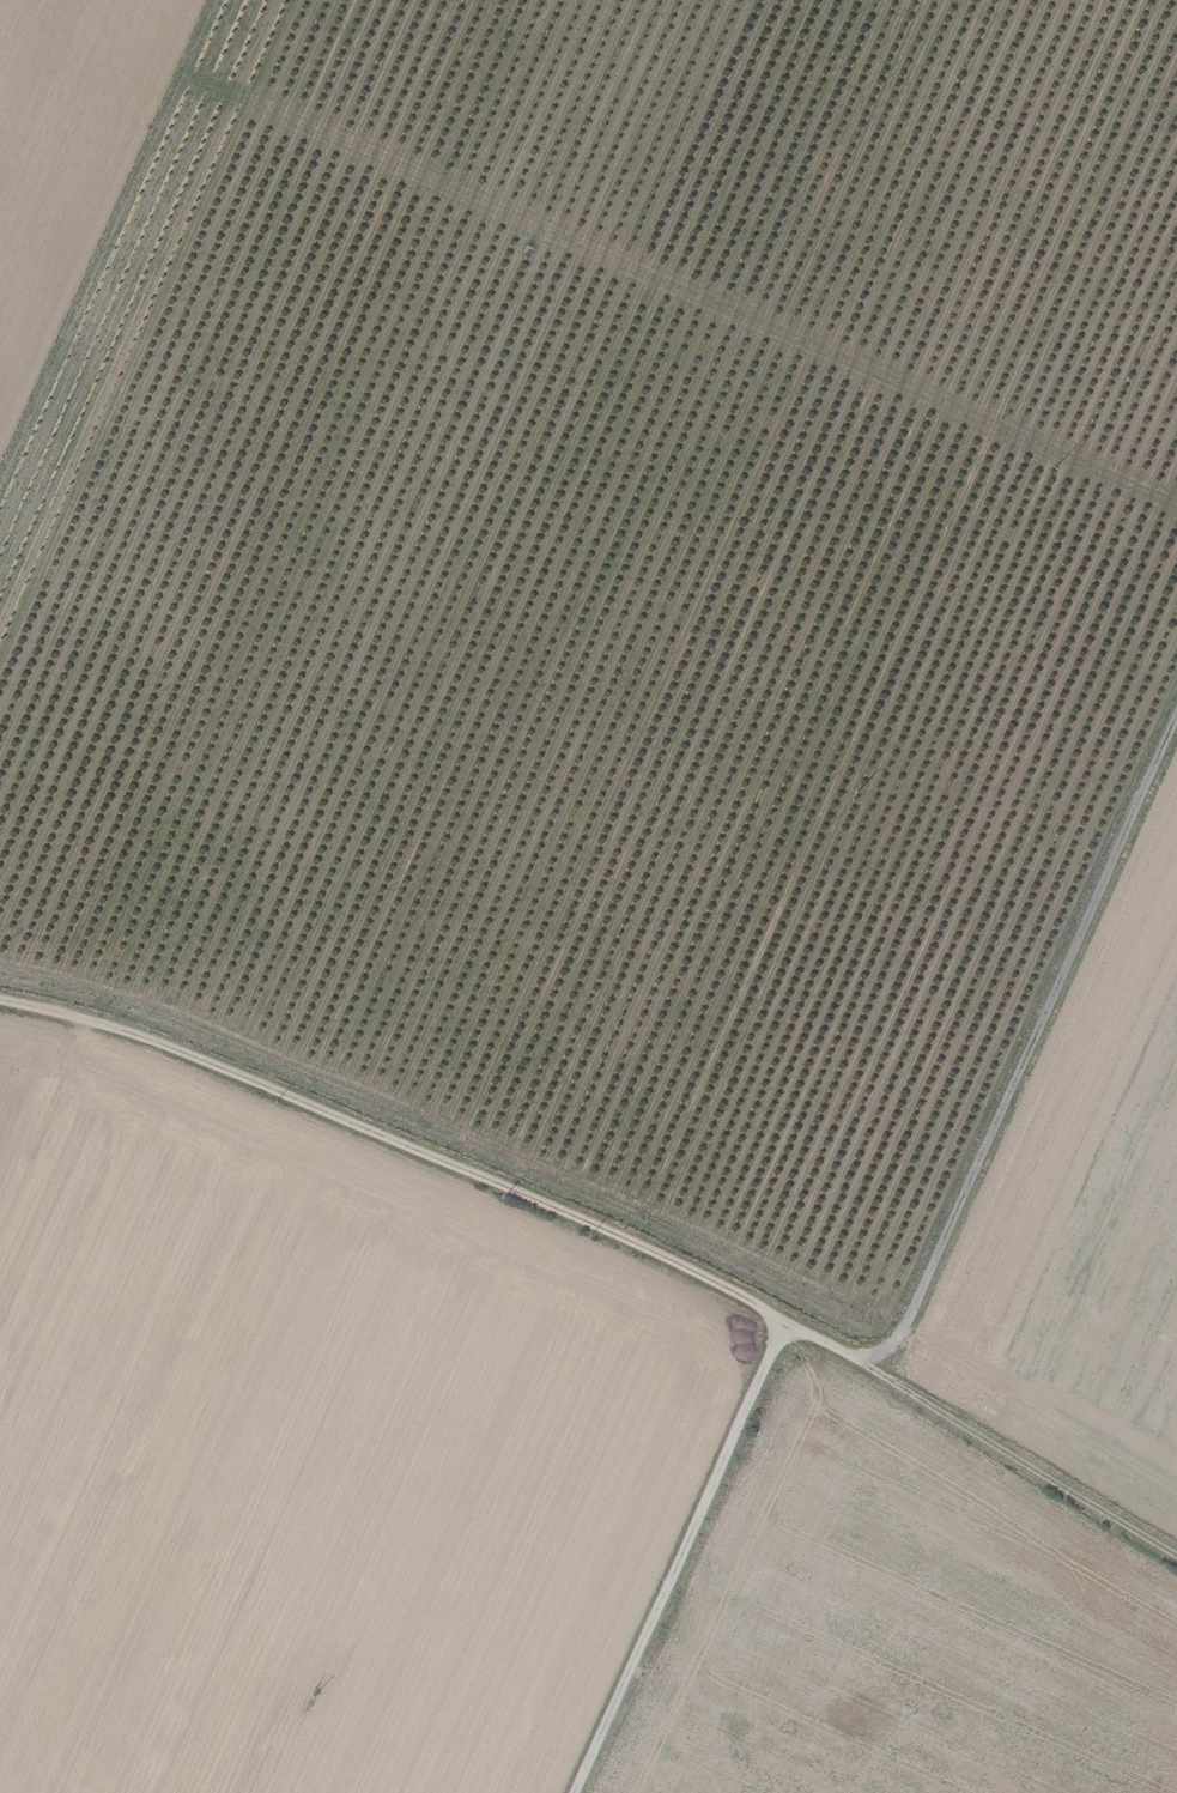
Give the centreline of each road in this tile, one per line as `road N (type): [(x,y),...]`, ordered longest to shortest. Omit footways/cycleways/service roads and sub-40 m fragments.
road 1 (track): [(0,999),(201,1056),(305,1100),(609,1233),(863,1360)]
road 2 (track): [(1176,720),(903,1330),(863,1360)]
road 3 (track): [(567,1792),(784,1322)]
road 4 (track): [(863,1360),(1176,1557)]

